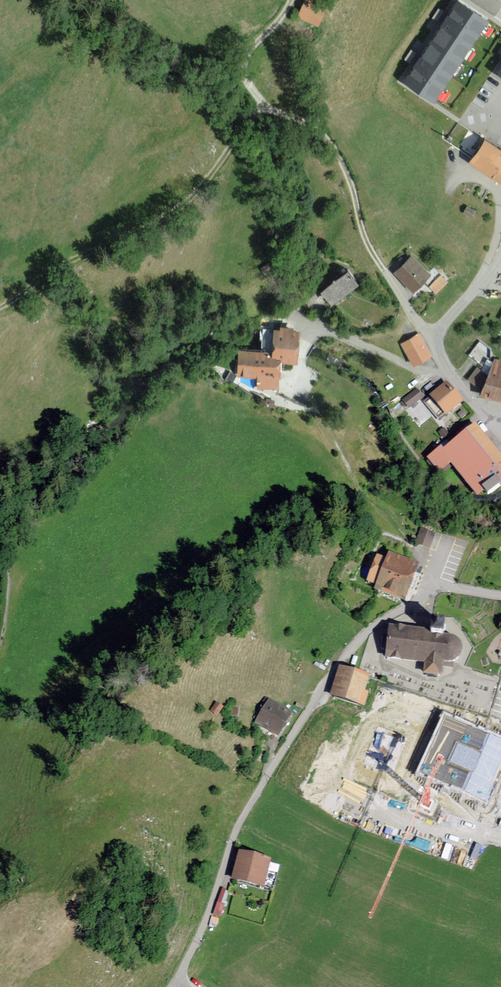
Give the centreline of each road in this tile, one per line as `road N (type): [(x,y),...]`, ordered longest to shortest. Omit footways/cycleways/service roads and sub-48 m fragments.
road 1 (residential): [(500,596),(441,588),(369,630),(273,768)]
road 2 (unclassified): [(273,768),(177,986)]

